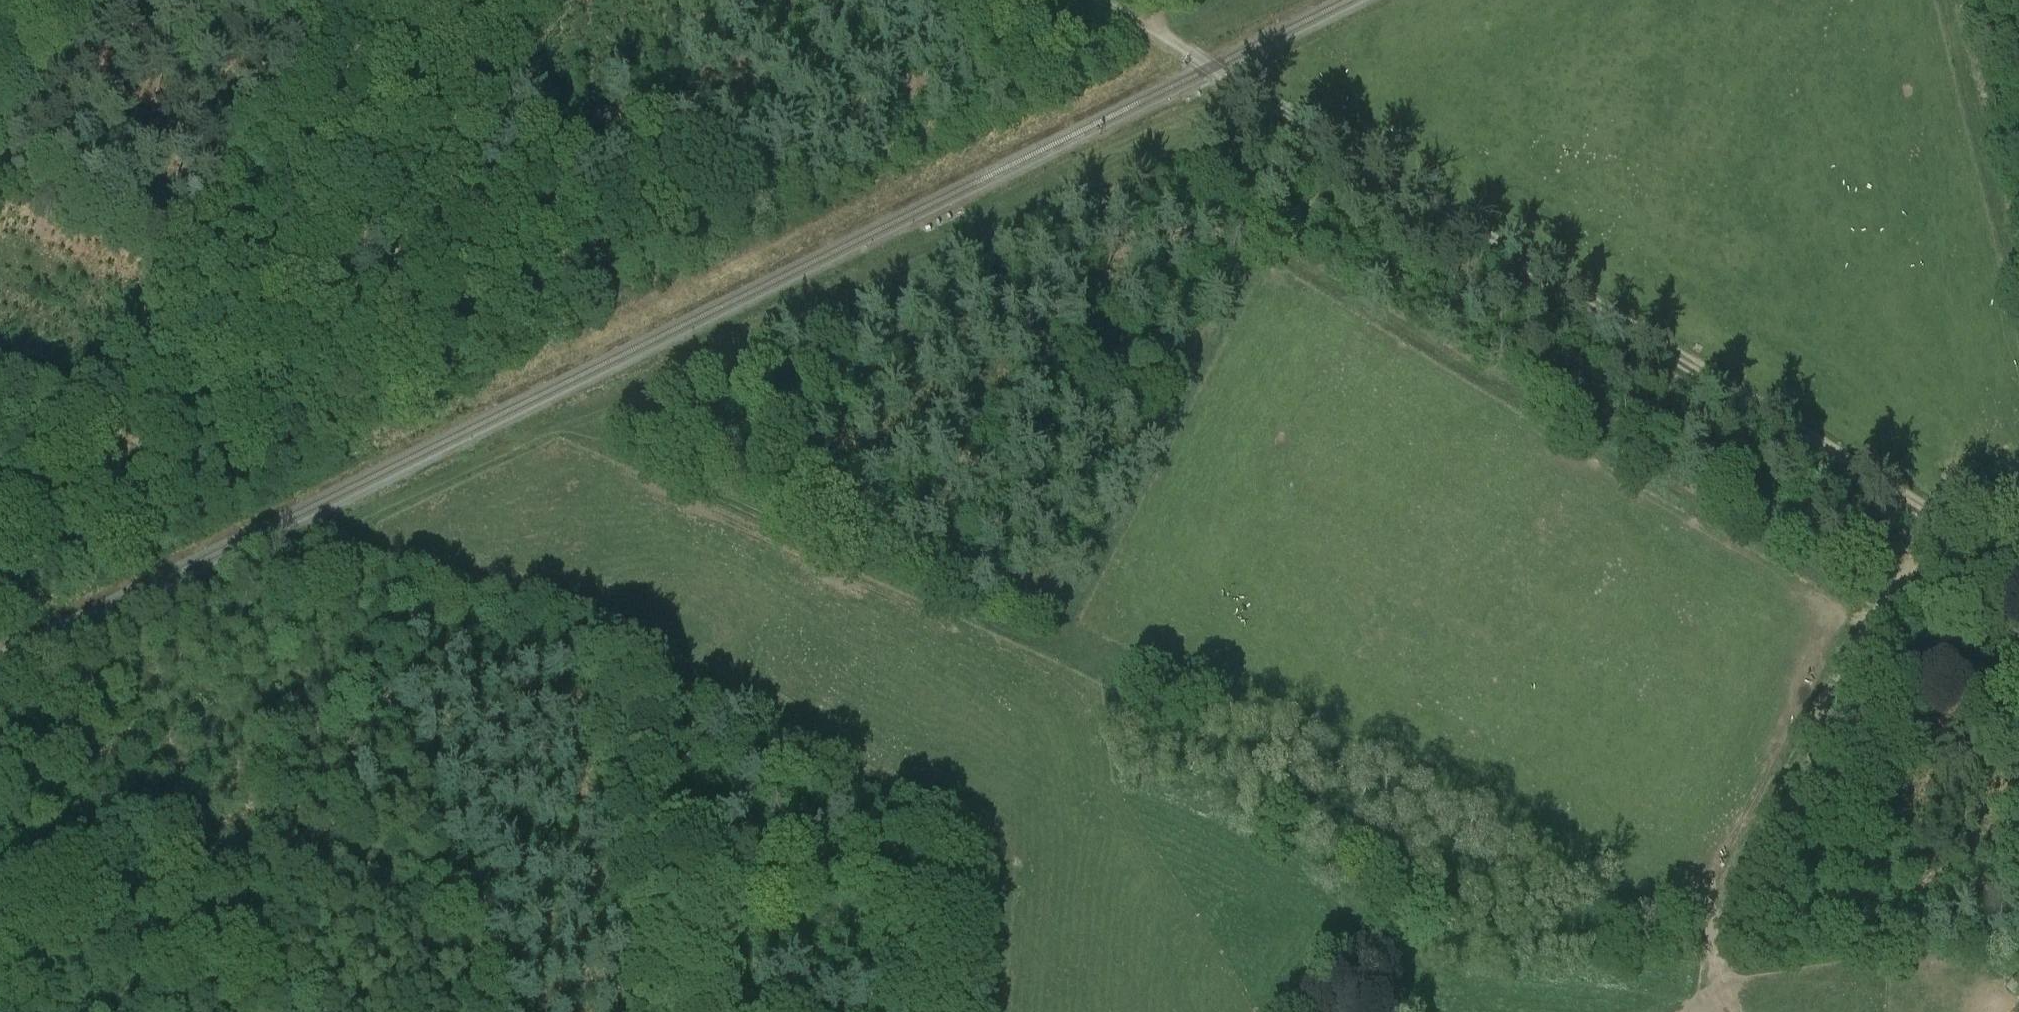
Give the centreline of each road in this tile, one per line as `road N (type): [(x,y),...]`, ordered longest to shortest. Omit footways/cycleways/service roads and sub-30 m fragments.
road 1 (track): [(1104,0),(1936,514),(2018,547)]
road 2 (track): [(373,0),(0,533)]
road 3 (track): [(1716,982),(1724,927),(1749,865),(1936,514)]

